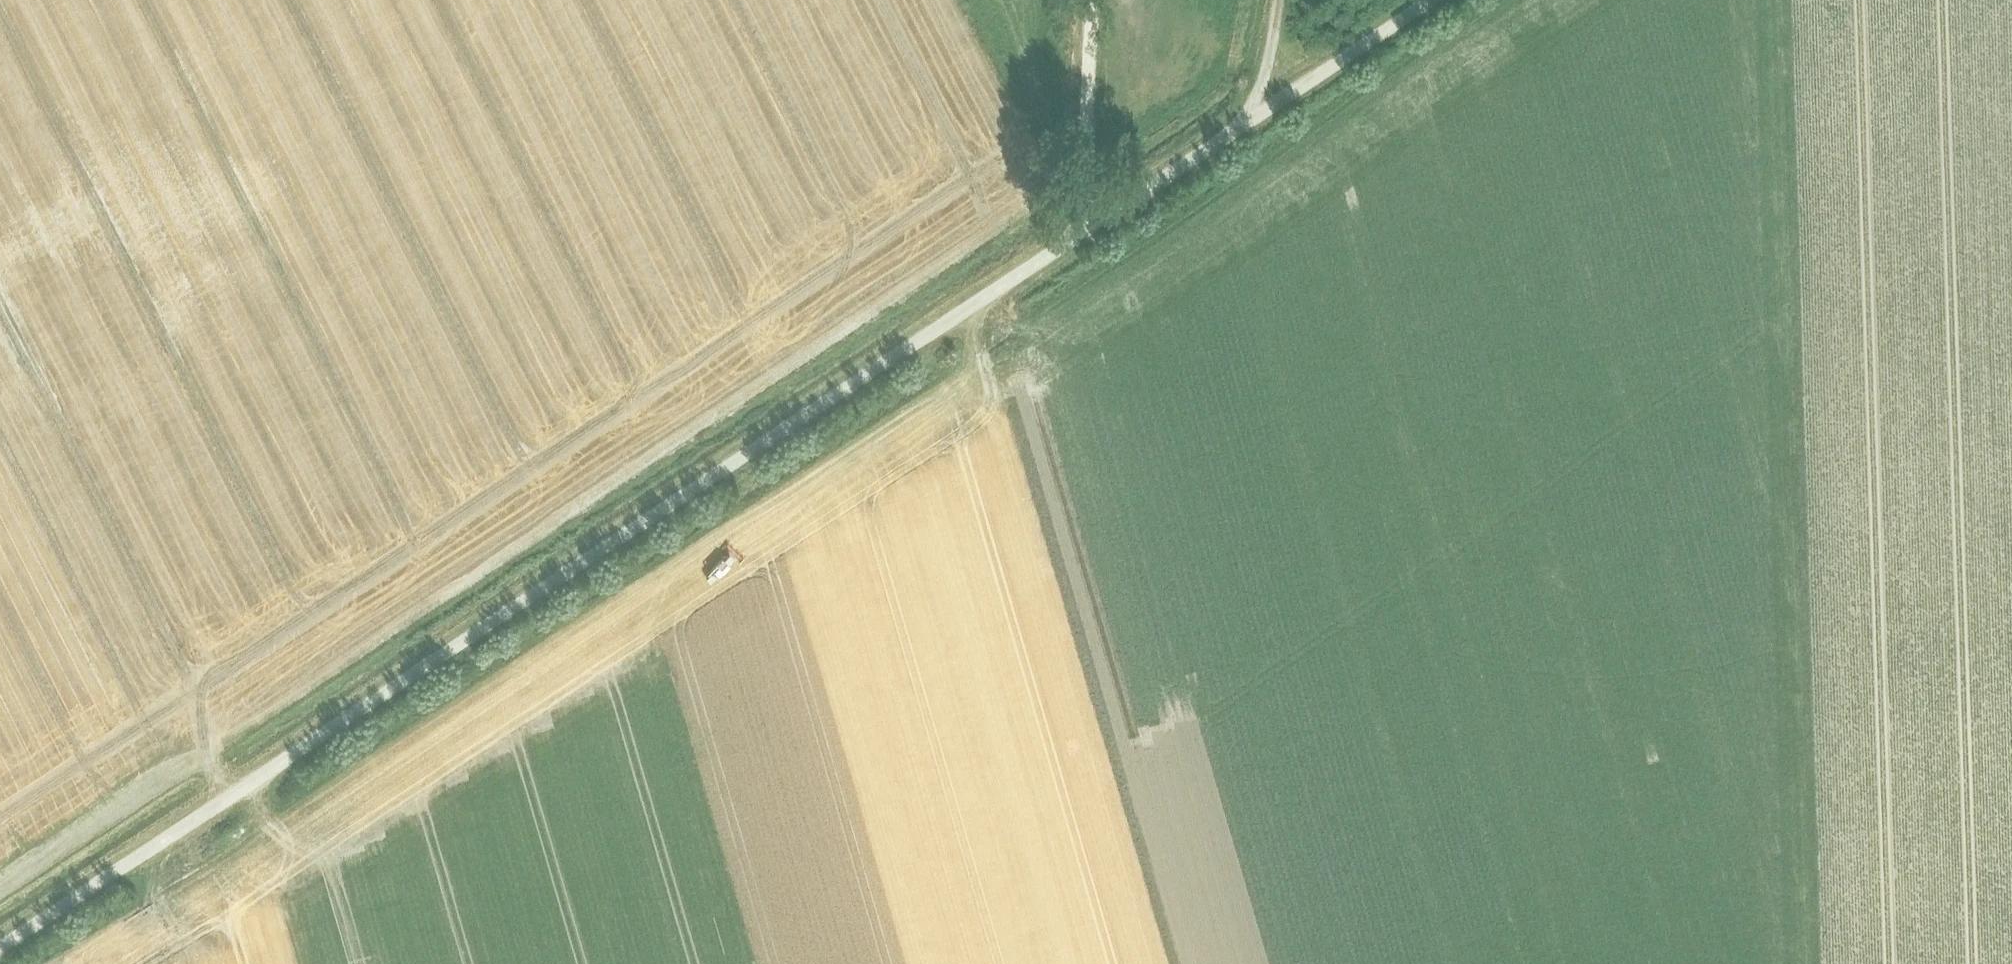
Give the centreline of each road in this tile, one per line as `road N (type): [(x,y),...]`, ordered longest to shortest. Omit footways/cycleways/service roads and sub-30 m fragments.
road 1 (unclassified): [(0,944),(1430,0)]
road 2 (track): [(1237,125),(1265,76),(1278,0)]

